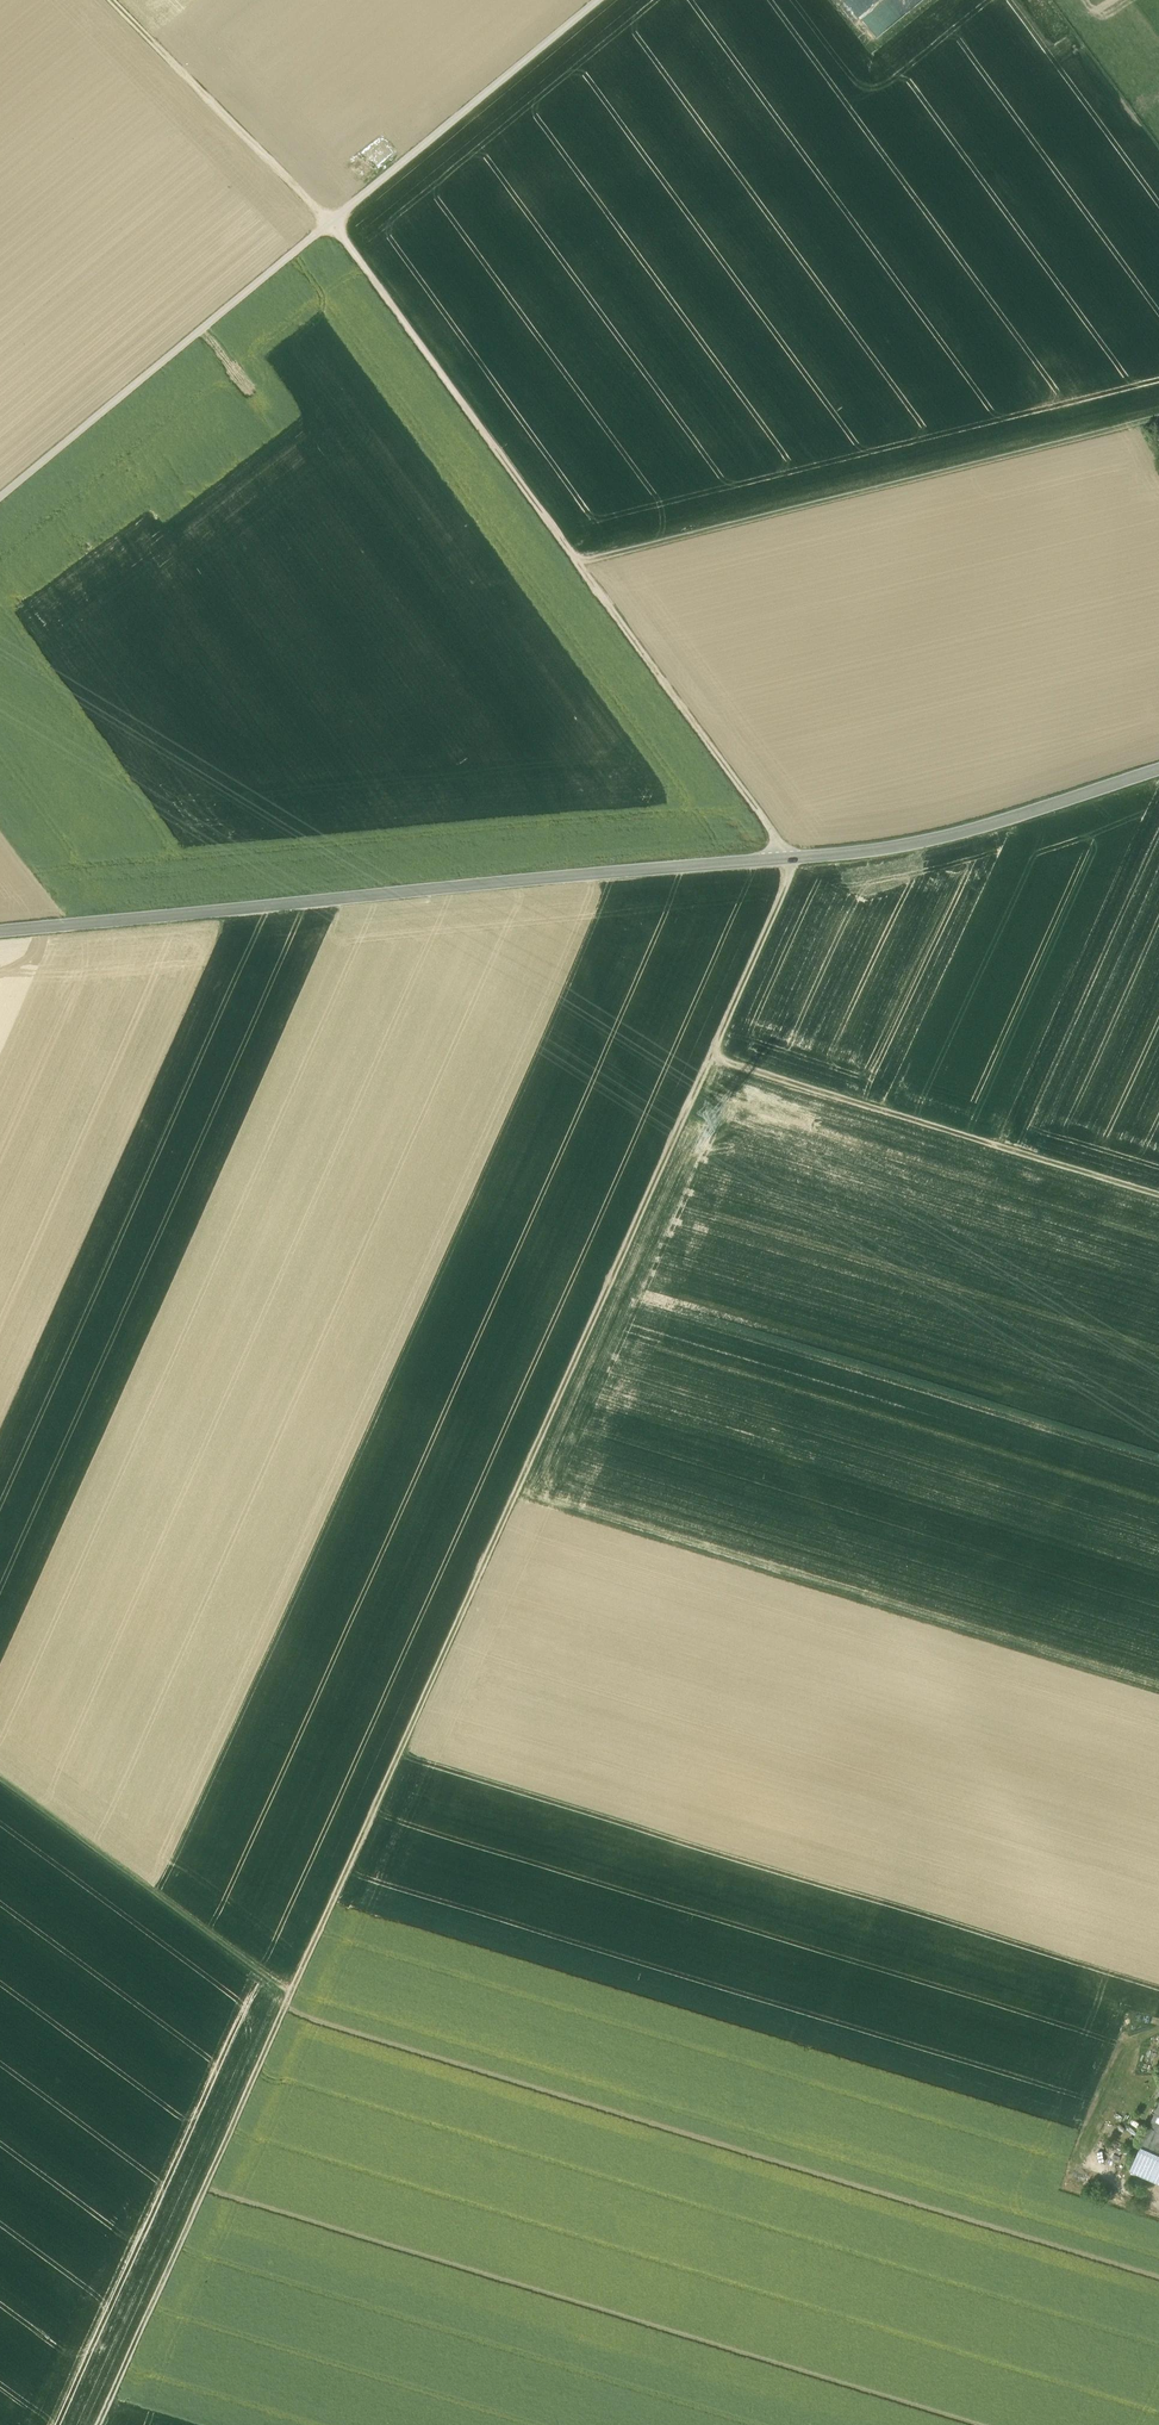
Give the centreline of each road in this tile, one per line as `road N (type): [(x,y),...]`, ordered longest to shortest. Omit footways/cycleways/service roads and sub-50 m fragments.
road 1 (track): [(791,861),(617,1273),(175,2262)]
road 2 (unclassified): [(0,928),(822,858),(973,832),(1158,772)]
road 3 (track): [(112,0),(328,220),(680,703),(781,861)]
road 4 (track): [(0,493),(594,0)]
road 5 (track): [(577,561),(1158,420)]
road 6 (track): [(709,1057),(1158,1195)]
road 7 (track): [(0,1779),(291,1991)]
road 8 (track): [(99,2424),(175,2262)]

